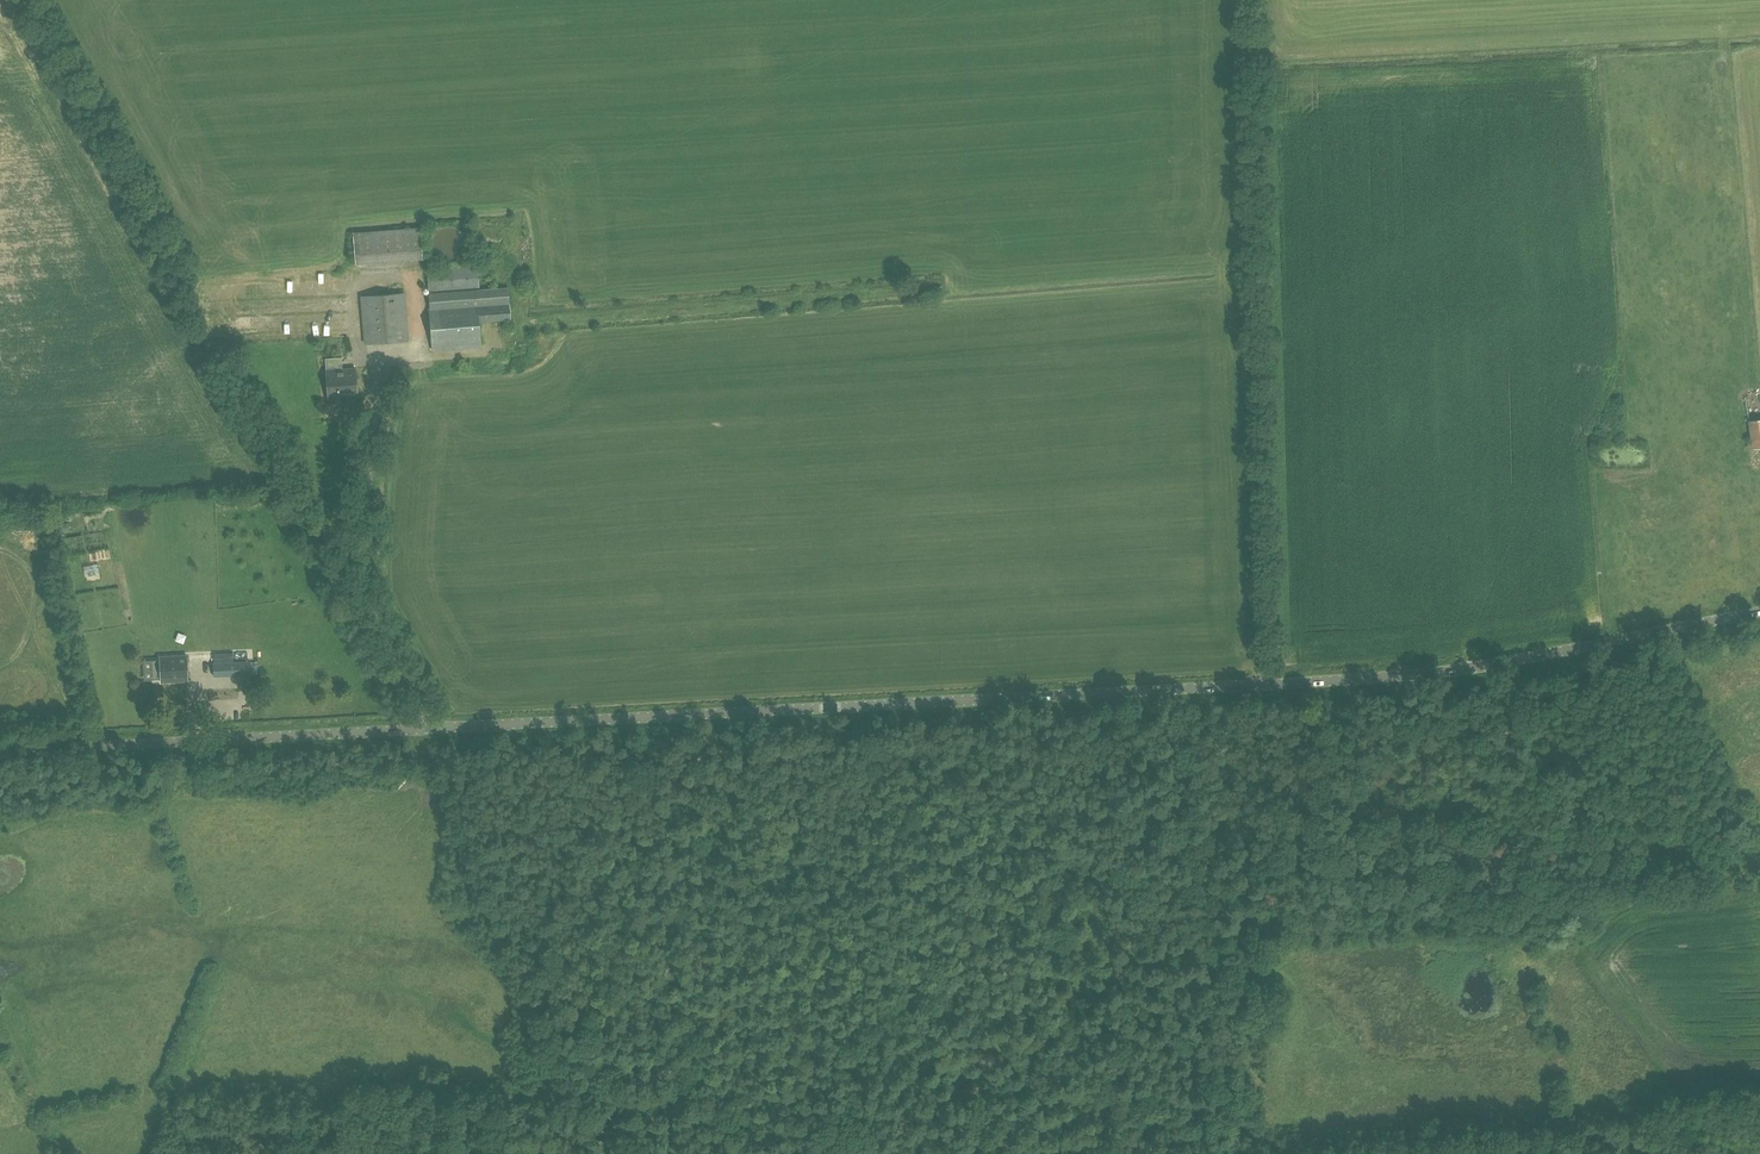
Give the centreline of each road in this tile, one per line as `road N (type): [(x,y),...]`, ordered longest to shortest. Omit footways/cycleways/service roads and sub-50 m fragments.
road 1 (unclassified): [(0,752),(1427,675),(1759,615)]

